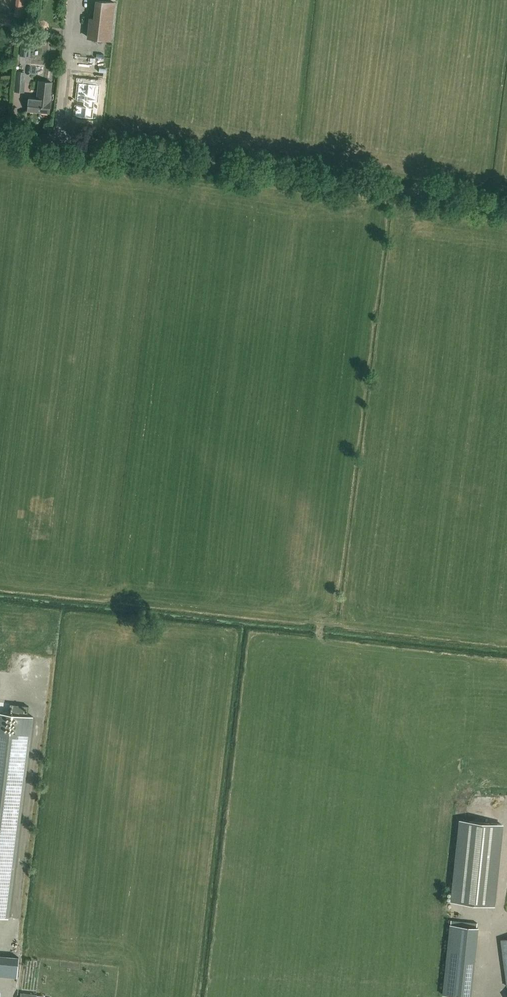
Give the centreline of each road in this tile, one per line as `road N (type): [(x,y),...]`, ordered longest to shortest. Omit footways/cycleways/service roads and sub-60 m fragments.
road 1 (unclassified): [(506,205),(0,134)]

